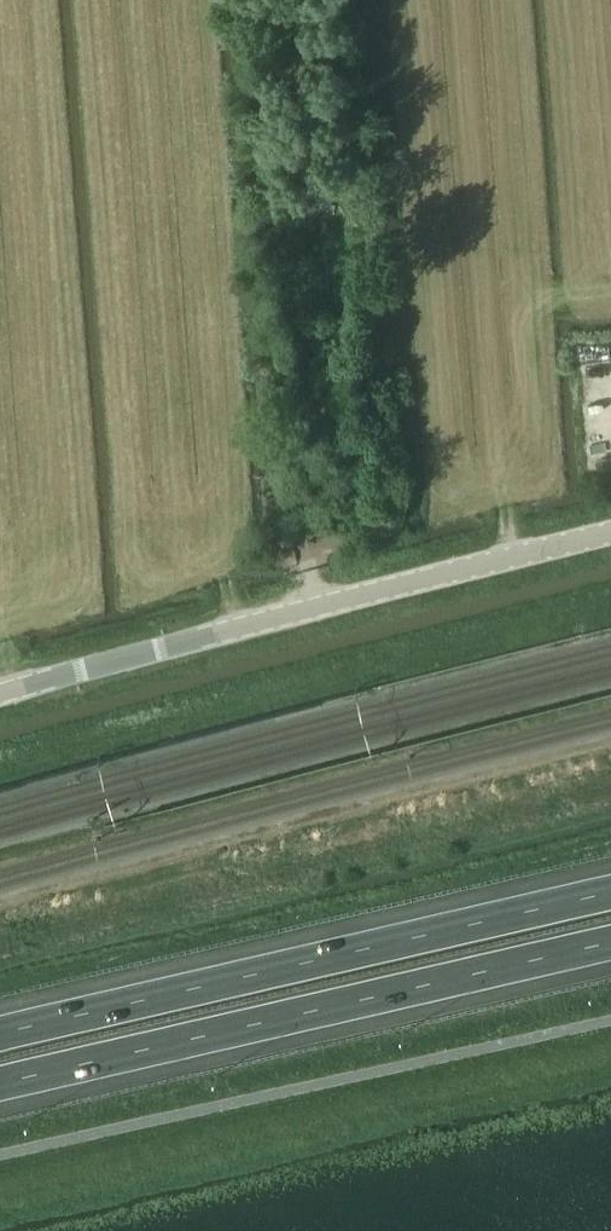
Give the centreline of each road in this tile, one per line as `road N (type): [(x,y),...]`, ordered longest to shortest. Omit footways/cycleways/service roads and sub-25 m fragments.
road 1 (unclassified): [(0,690),(610,531)]
road 2 (motorway): [(610,891),(0,1032)]
road 3 (motorway): [(0,1081),(610,941)]

